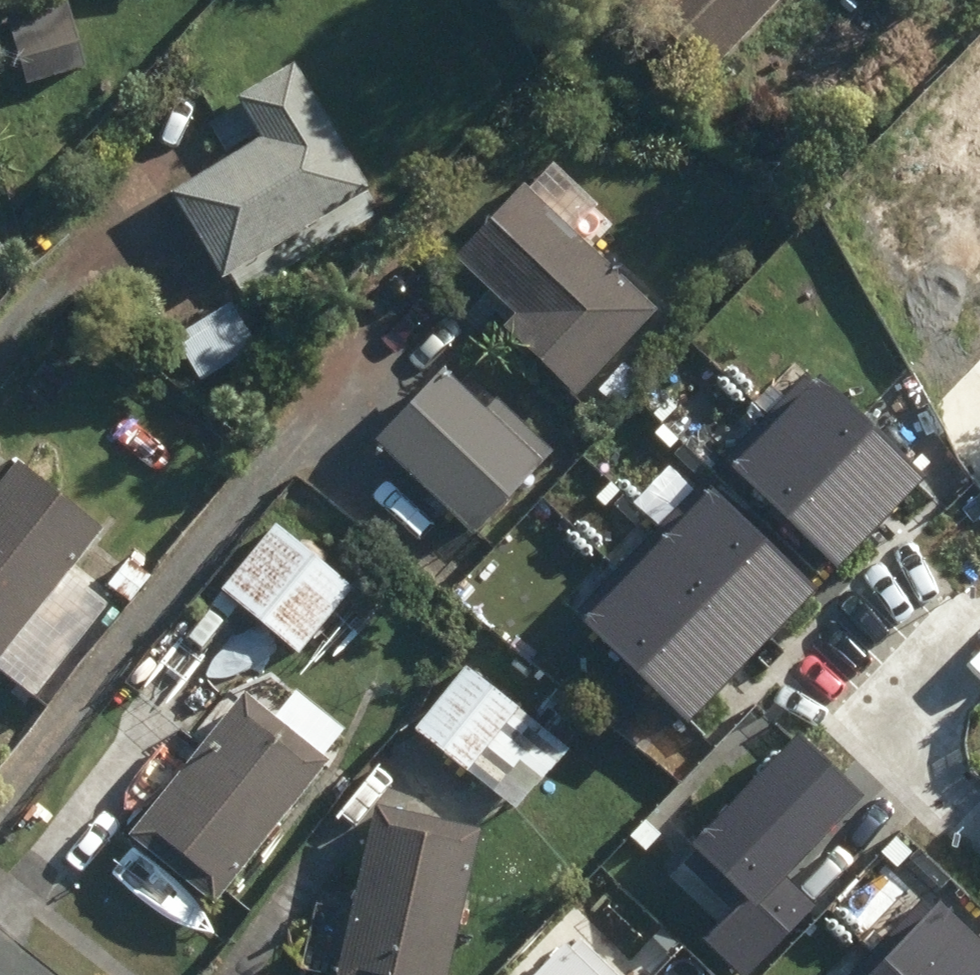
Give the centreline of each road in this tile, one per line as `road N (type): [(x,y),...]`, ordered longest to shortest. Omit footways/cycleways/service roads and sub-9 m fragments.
road 1 (residential): [(951,640),(893,697),(889,719),(896,735),(979,815)]

